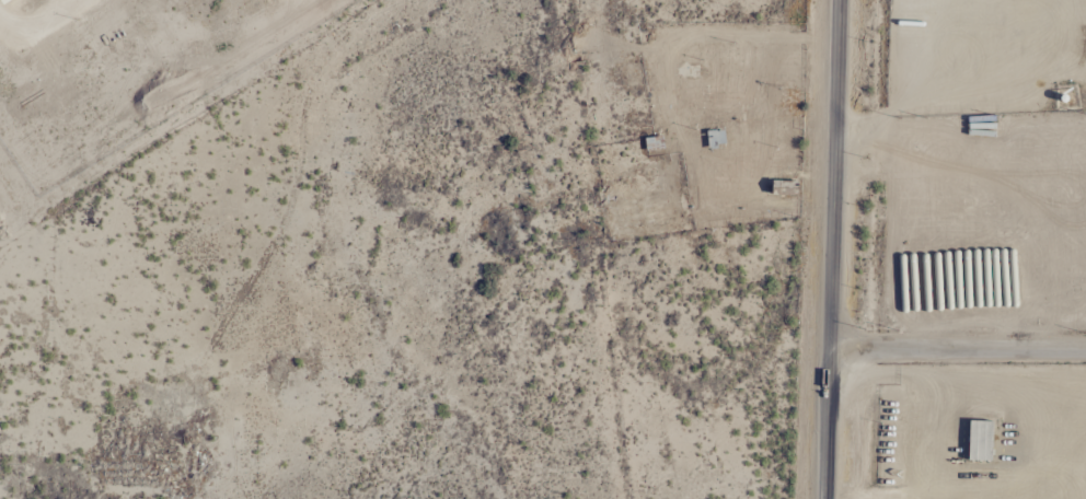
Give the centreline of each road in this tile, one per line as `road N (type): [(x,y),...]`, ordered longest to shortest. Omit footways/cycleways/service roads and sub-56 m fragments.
road 1 (tertiary): [(835,0),(820,498)]

